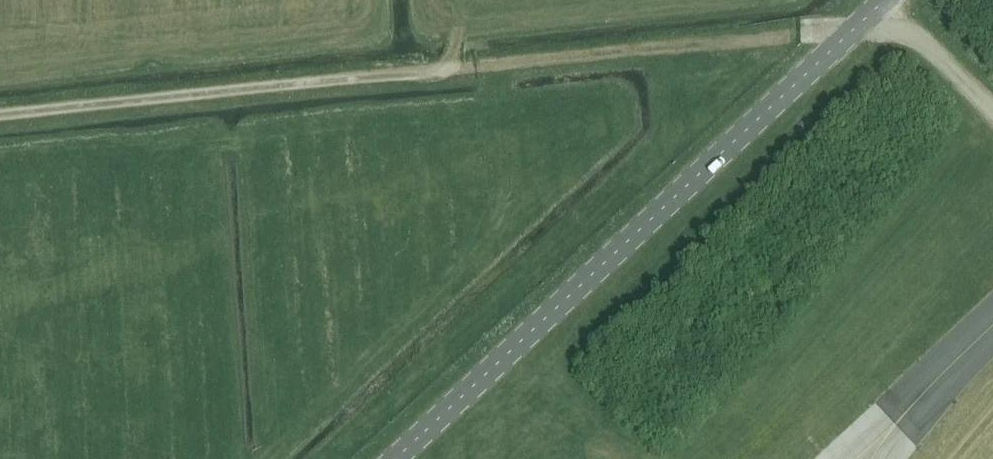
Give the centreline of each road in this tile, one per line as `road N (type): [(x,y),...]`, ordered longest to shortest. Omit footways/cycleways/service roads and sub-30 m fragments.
road 1 (track): [(0,117),(801,37)]
road 2 (unclassified): [(886,0),(396,458)]

